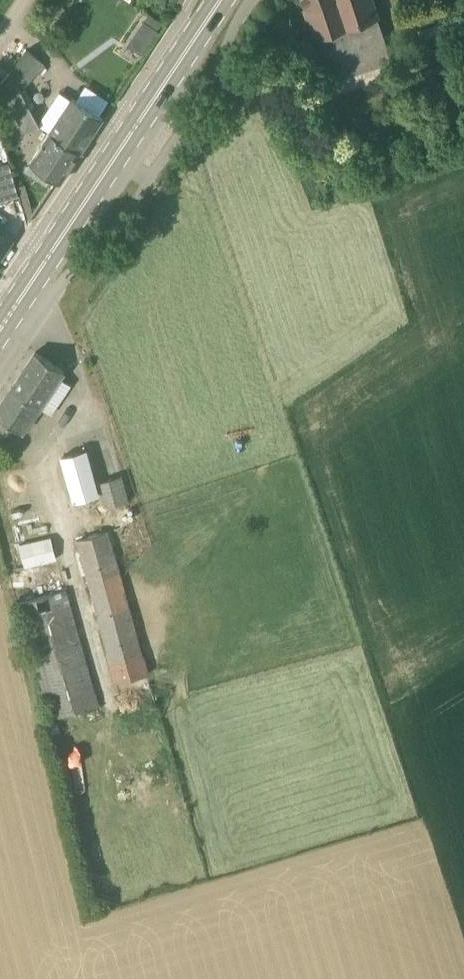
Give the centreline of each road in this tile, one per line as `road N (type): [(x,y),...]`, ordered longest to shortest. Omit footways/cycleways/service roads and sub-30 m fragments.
road 1 (secondary): [(0,329),(219,0)]

